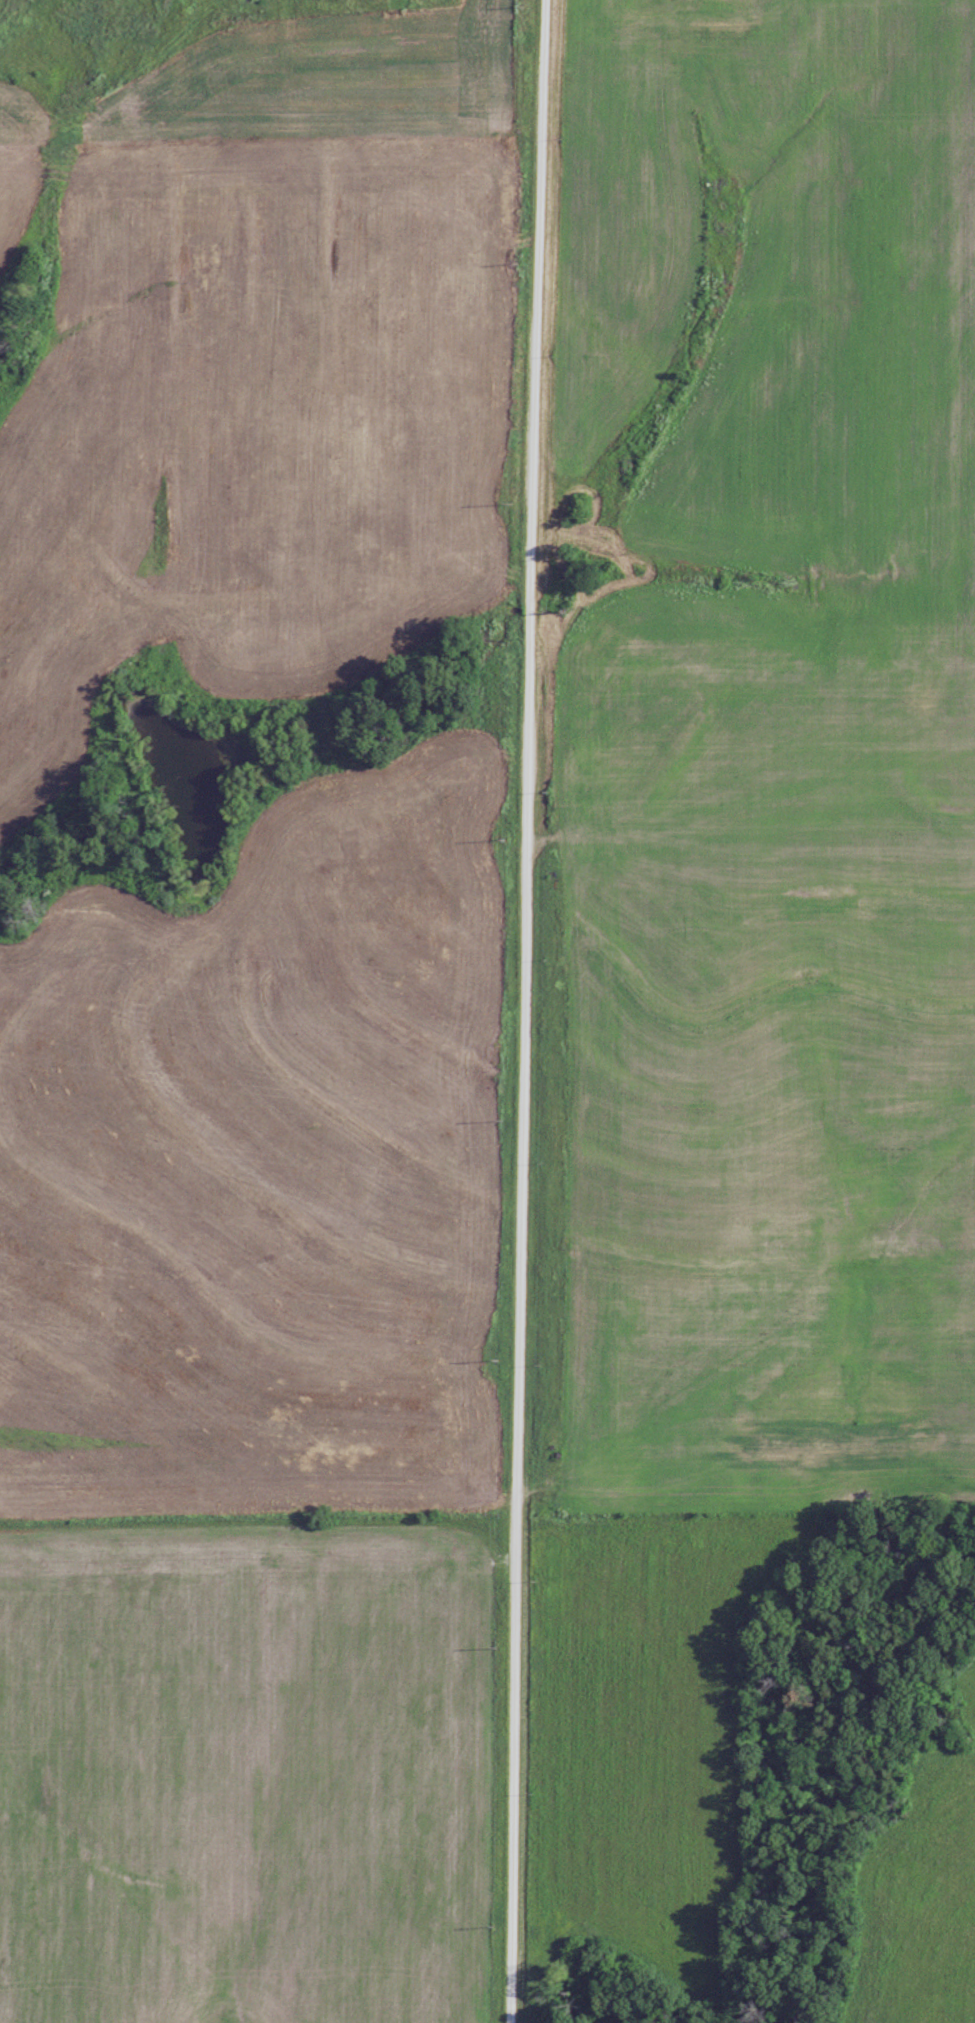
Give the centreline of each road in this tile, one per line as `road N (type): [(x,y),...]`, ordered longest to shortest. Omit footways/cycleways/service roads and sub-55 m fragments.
road 1 (residential): [(514,2022),(522,1203),(549,0)]

